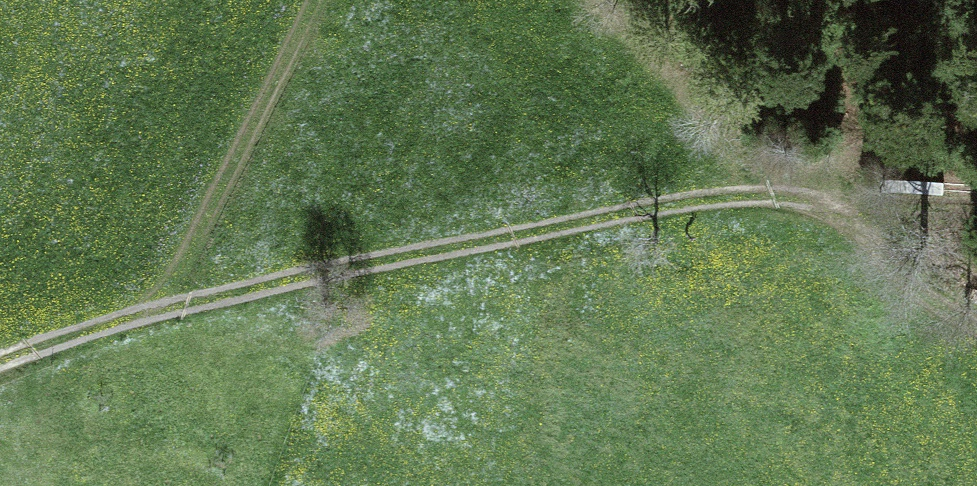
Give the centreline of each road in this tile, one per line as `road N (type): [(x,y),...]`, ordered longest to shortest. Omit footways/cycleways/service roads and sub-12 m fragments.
road 1 (track): [(0,362),(160,310),(657,211),(976,132)]
road 2 (track): [(160,310),(312,0)]
road 3 (track): [(657,211),(697,148),(748,0)]
road 4 (track): [(976,236),(764,184)]

